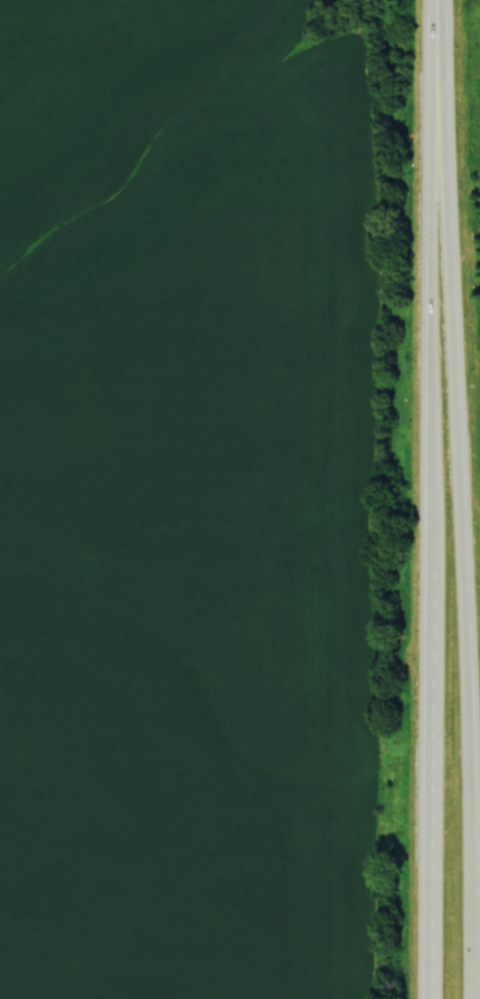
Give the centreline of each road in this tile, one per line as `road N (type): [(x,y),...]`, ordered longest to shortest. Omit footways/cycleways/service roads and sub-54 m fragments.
road 1 (trunk): [(472,998),(462,517),(436,8)]
road 2 (trunk): [(436,8),(433,624)]
road 3 (trunk): [(433,624),(430,998)]

